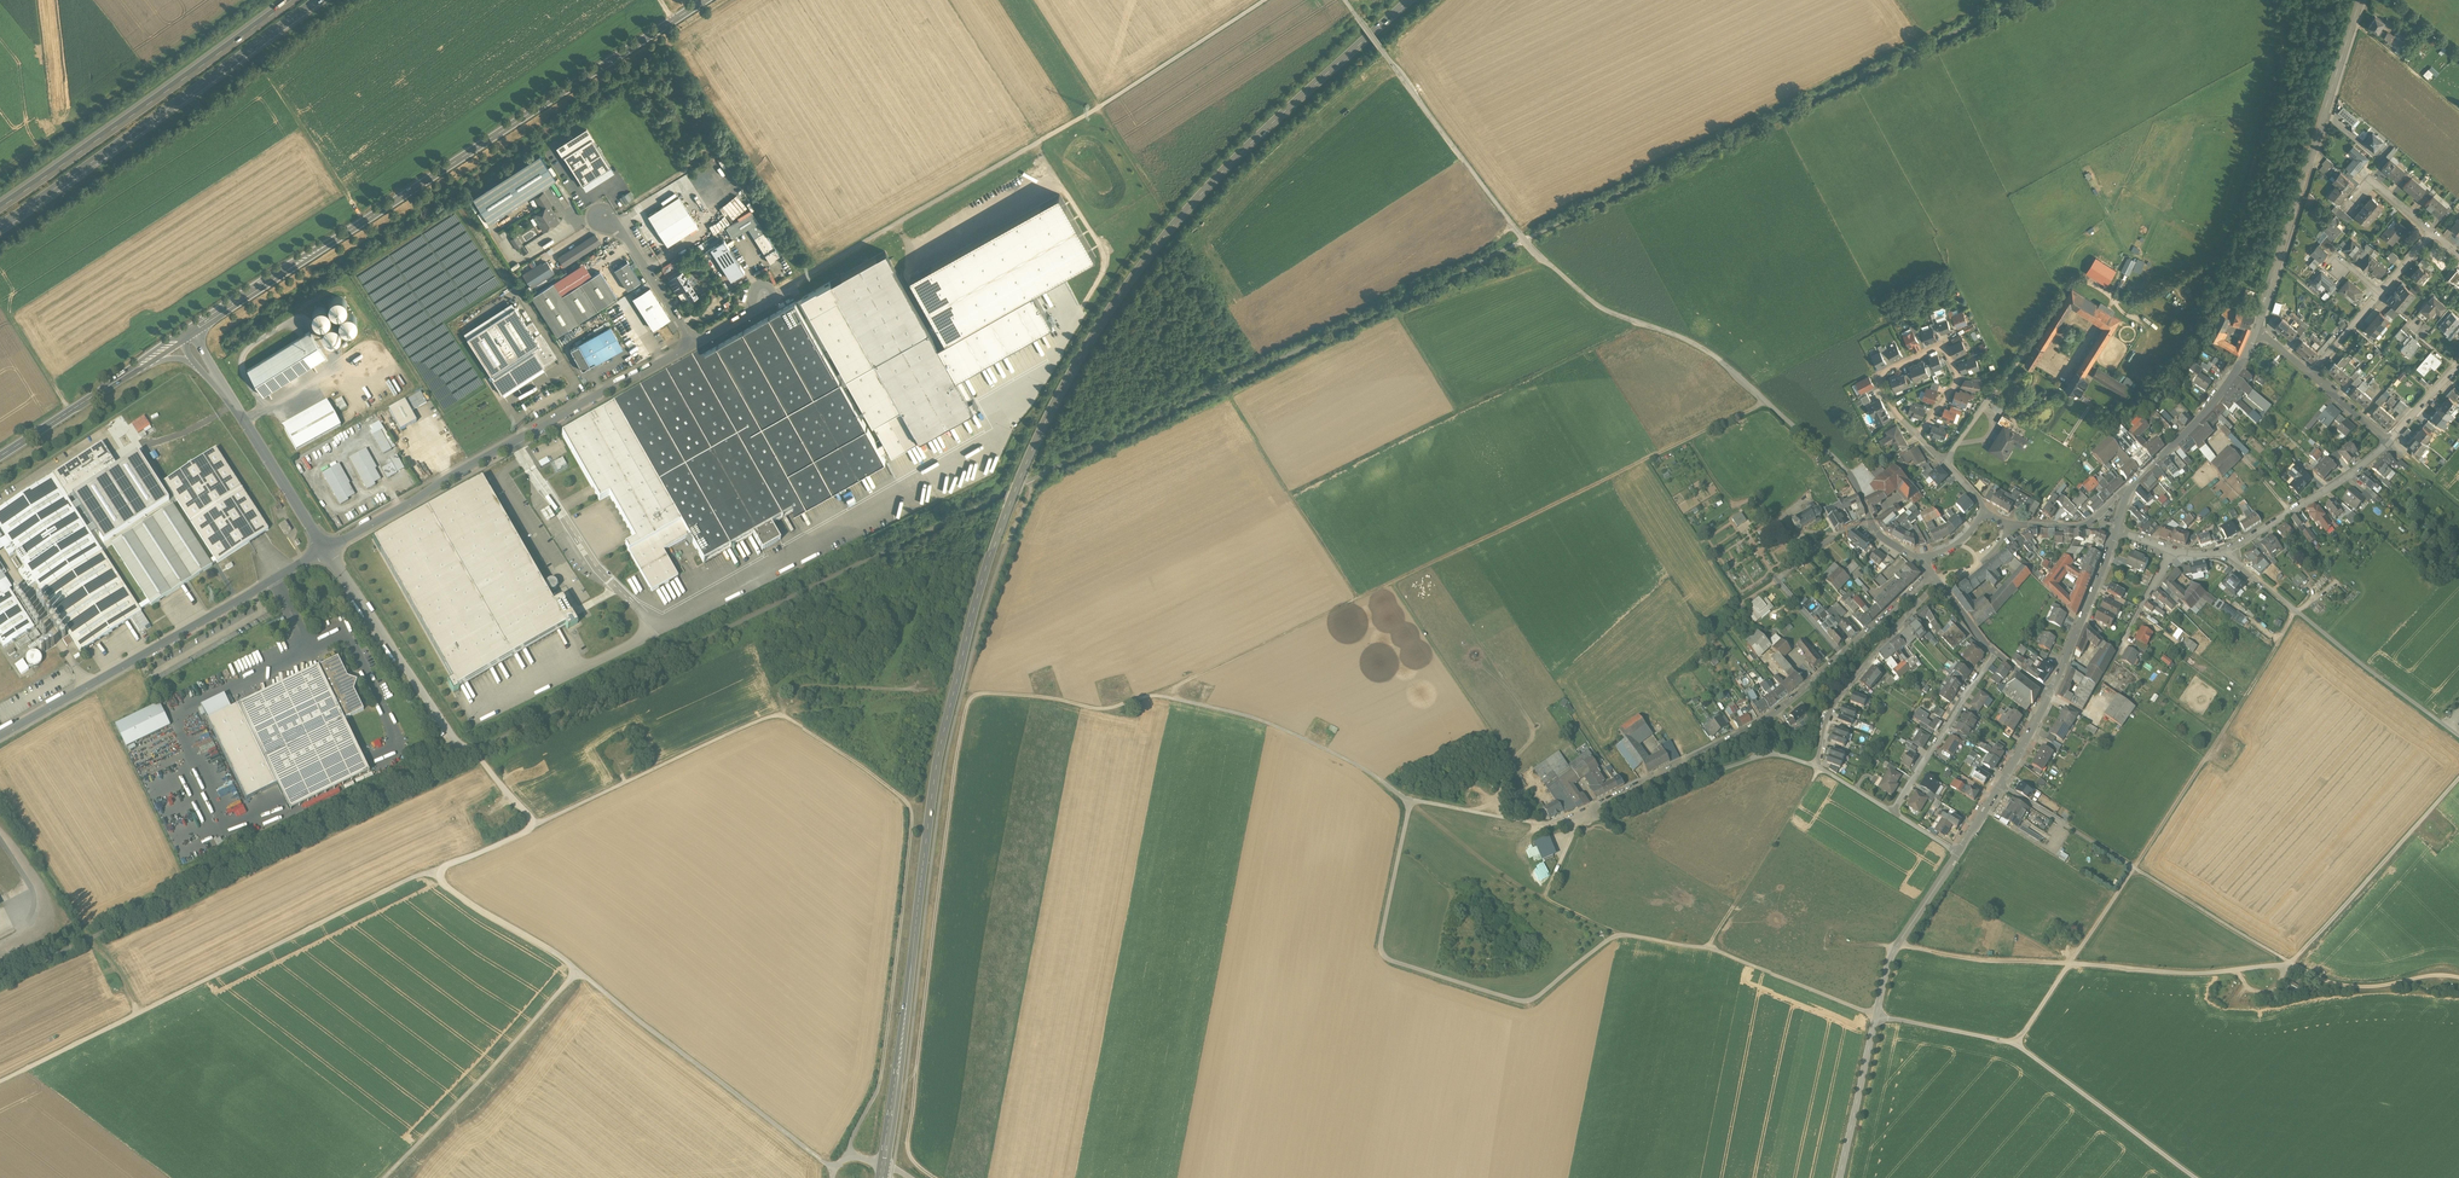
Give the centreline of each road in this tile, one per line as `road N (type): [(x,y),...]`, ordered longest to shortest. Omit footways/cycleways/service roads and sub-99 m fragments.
road 1 (secondary): [(885,1173),(959,674),(982,580),(1046,410),(1098,323),(1191,209),(1414,0)]
road 2 (track): [(1410,803),(1380,959),(1387,970),(1518,1014),(1537,1010),(1621,941),(1714,955),(1870,1024),(2017,1056),(2171,1177)]
road 3 (track): [(0,1082),(417,876),(536,833),(779,716)]
road 4 (track): [(1763,398),(1150,700)]
road 5 (track): [(1621,941),(1545,899),(1581,817),(1550,823),(1405,802),(1288,739),(1174,704),(1150,700),(1114,715)]
road 6 (track): [(2458,778),(2284,967),(2190,976),(1994,965),(1899,950)]
road 7 (secondary): [(705,0),(185,335)]
road 8 (track): [(1272,0),(764,297)]
road 9 (track): [(2017,1056),(2296,609)]
road 10 (track): [(779,716),(913,825),(881,1097),(853,1150),(854,1166)]
road 11 (track): [(2458,979),(2435,976),(2381,990),(2324,985),(2002,787)]
road 12 (track): [(922,1177),(909,1153),(967,715),(981,696)]
road 13 (track): [(2068,291),(2086,284),(2115,300),(2142,301),(2208,268),(2225,245),(2282,61),(2281,0)]
road 14 (unclassified): [(325,549),(695,344)]
road 15 (motorway): [(0,226),(320,0)]
road 16 (unclassified): [(0,736),(325,549)]
road 17 (motorway): [(295,0),(0,209)]
road 18 (tertiary): [(2360,0),(2257,331)]
road 19 (tertiary): [(1958,854),(1890,973),(1849,1177)]
road 20 (unclassified): [(1524,241),(1589,301),(1720,360),(1793,424)]
road 21 (track): [(833,1177),(577,985)]
road 22 (residential): [(1841,653),(1759,721),(1581,817)]
road 23 (track): [(0,177),(244,0)]
road 24 (unclassified): [(1524,241),(1346,0)]
road 25 (track): [(2226,552),(2458,735)]
road 26 (track): [(577,985),(385,1177)]
road 27 (track): [(0,799),(140,1013)]
road 28 (unclassified): [(474,751),(458,742),(325,549)]
road 29 (residential): [(2174,547),(2226,552),(2335,487),(2388,441)]
road 30 (residential): [(1817,766),(1766,755),(1581,817)]
road 31 (track): [(1356,599),(1230,398)]
road 32 (residential): [(2174,547),(2084,713),(2050,694)]
road 33 (residential): [(1936,581),(1826,718),(1817,766)]
road 34 (unclassified): [(325,549),(210,371)]
road 35 (residential): [(1944,462),(2068,291)]
road 36 (residential): [(1869,519),(1833,536),(1778,579),(1841,653)]
road 37 (tertiary): [(2257,331),(2241,368),(2203,418),(2130,485)]
road 38 (residential): [(1994,651),(1895,812)]
road 39 (residential): [(2433,233),(2314,375)]
road 40 (tertiary): [(2050,694),(1958,854)]
road 41 (track): [(577,985),(431,873)]
road 42 (residential): [(1916,435),(1957,378),(1939,344),(1878,378)]
road 43 (tertiary): [(2116,530),(2050,694)]
road 44 (secondary): [(142,364),(0,457)]
road 45 (track): [(924,692),(800,686),(779,716)]
road 46 (unclassified): [(695,344),(623,235),(601,219)]
road 47 (track): [(2458,111),(2353,22)]
road 48 (residential): [(2130,485),(2078,525),(2008,523)]
road 49 (track): [(981,696),(1114,715)]
road 50 (track): [(0,303),(70,411)]
road 51 (residential): [(1793,424),(1843,465),(1869,519)]
road 52 (residential): [(1930,572),(1841,653)]

